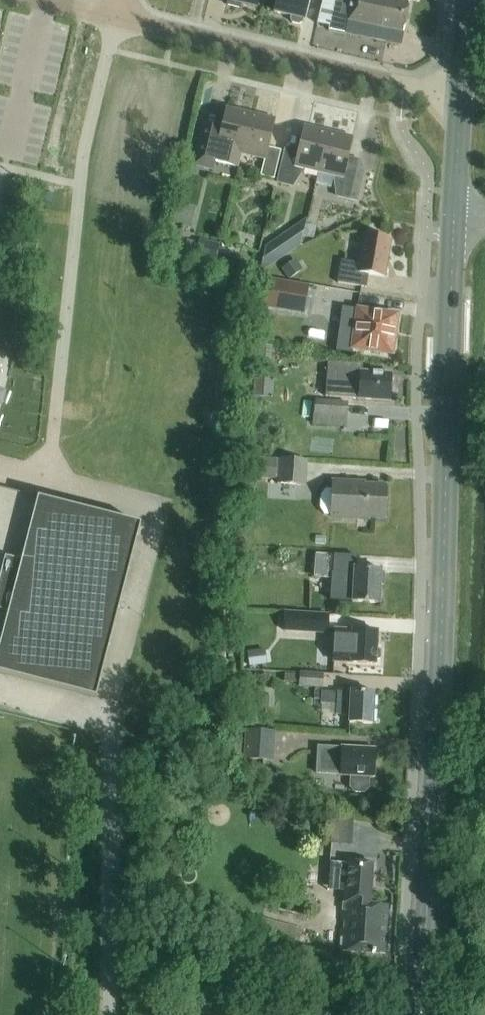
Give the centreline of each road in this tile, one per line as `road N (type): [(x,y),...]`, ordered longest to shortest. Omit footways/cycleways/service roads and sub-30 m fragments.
road 1 (secondary): [(419,1014),(452,230)]
road 2 (unclassified): [(461,98),(117,17)]
road 3 (secondary): [(452,230),(461,98)]

